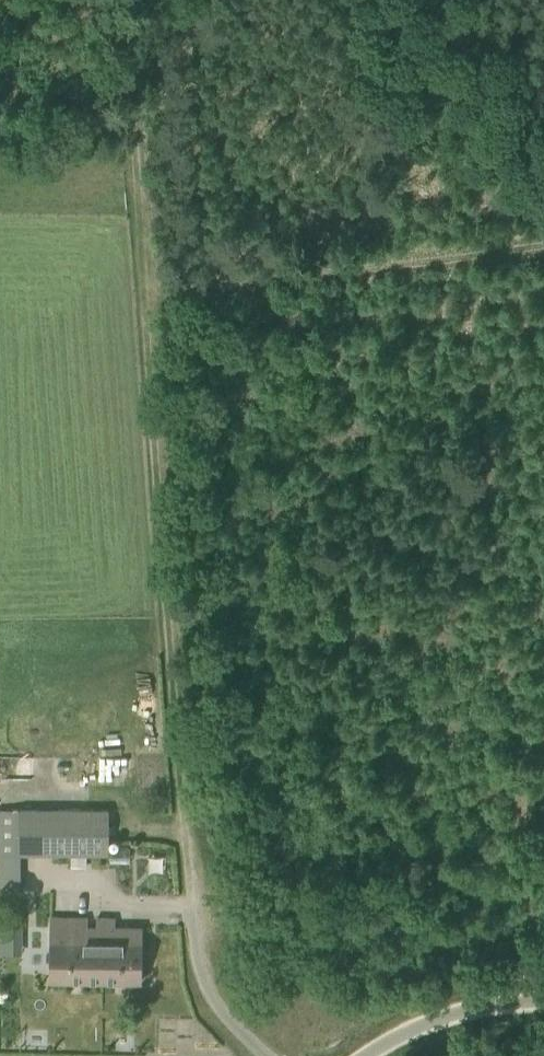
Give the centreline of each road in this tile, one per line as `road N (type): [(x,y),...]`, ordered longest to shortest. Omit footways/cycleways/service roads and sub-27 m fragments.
road 1 (track): [(192,913),(152,292)]
road 2 (track): [(152,292),(543,249)]
road 3 (track): [(152,292),(129,0)]
road 4 (unclassified): [(366,1055),(390,1036),(467,1005),(543,999)]
road 5 (unclassified): [(266,1055),(240,1037),(203,981),(192,913)]

